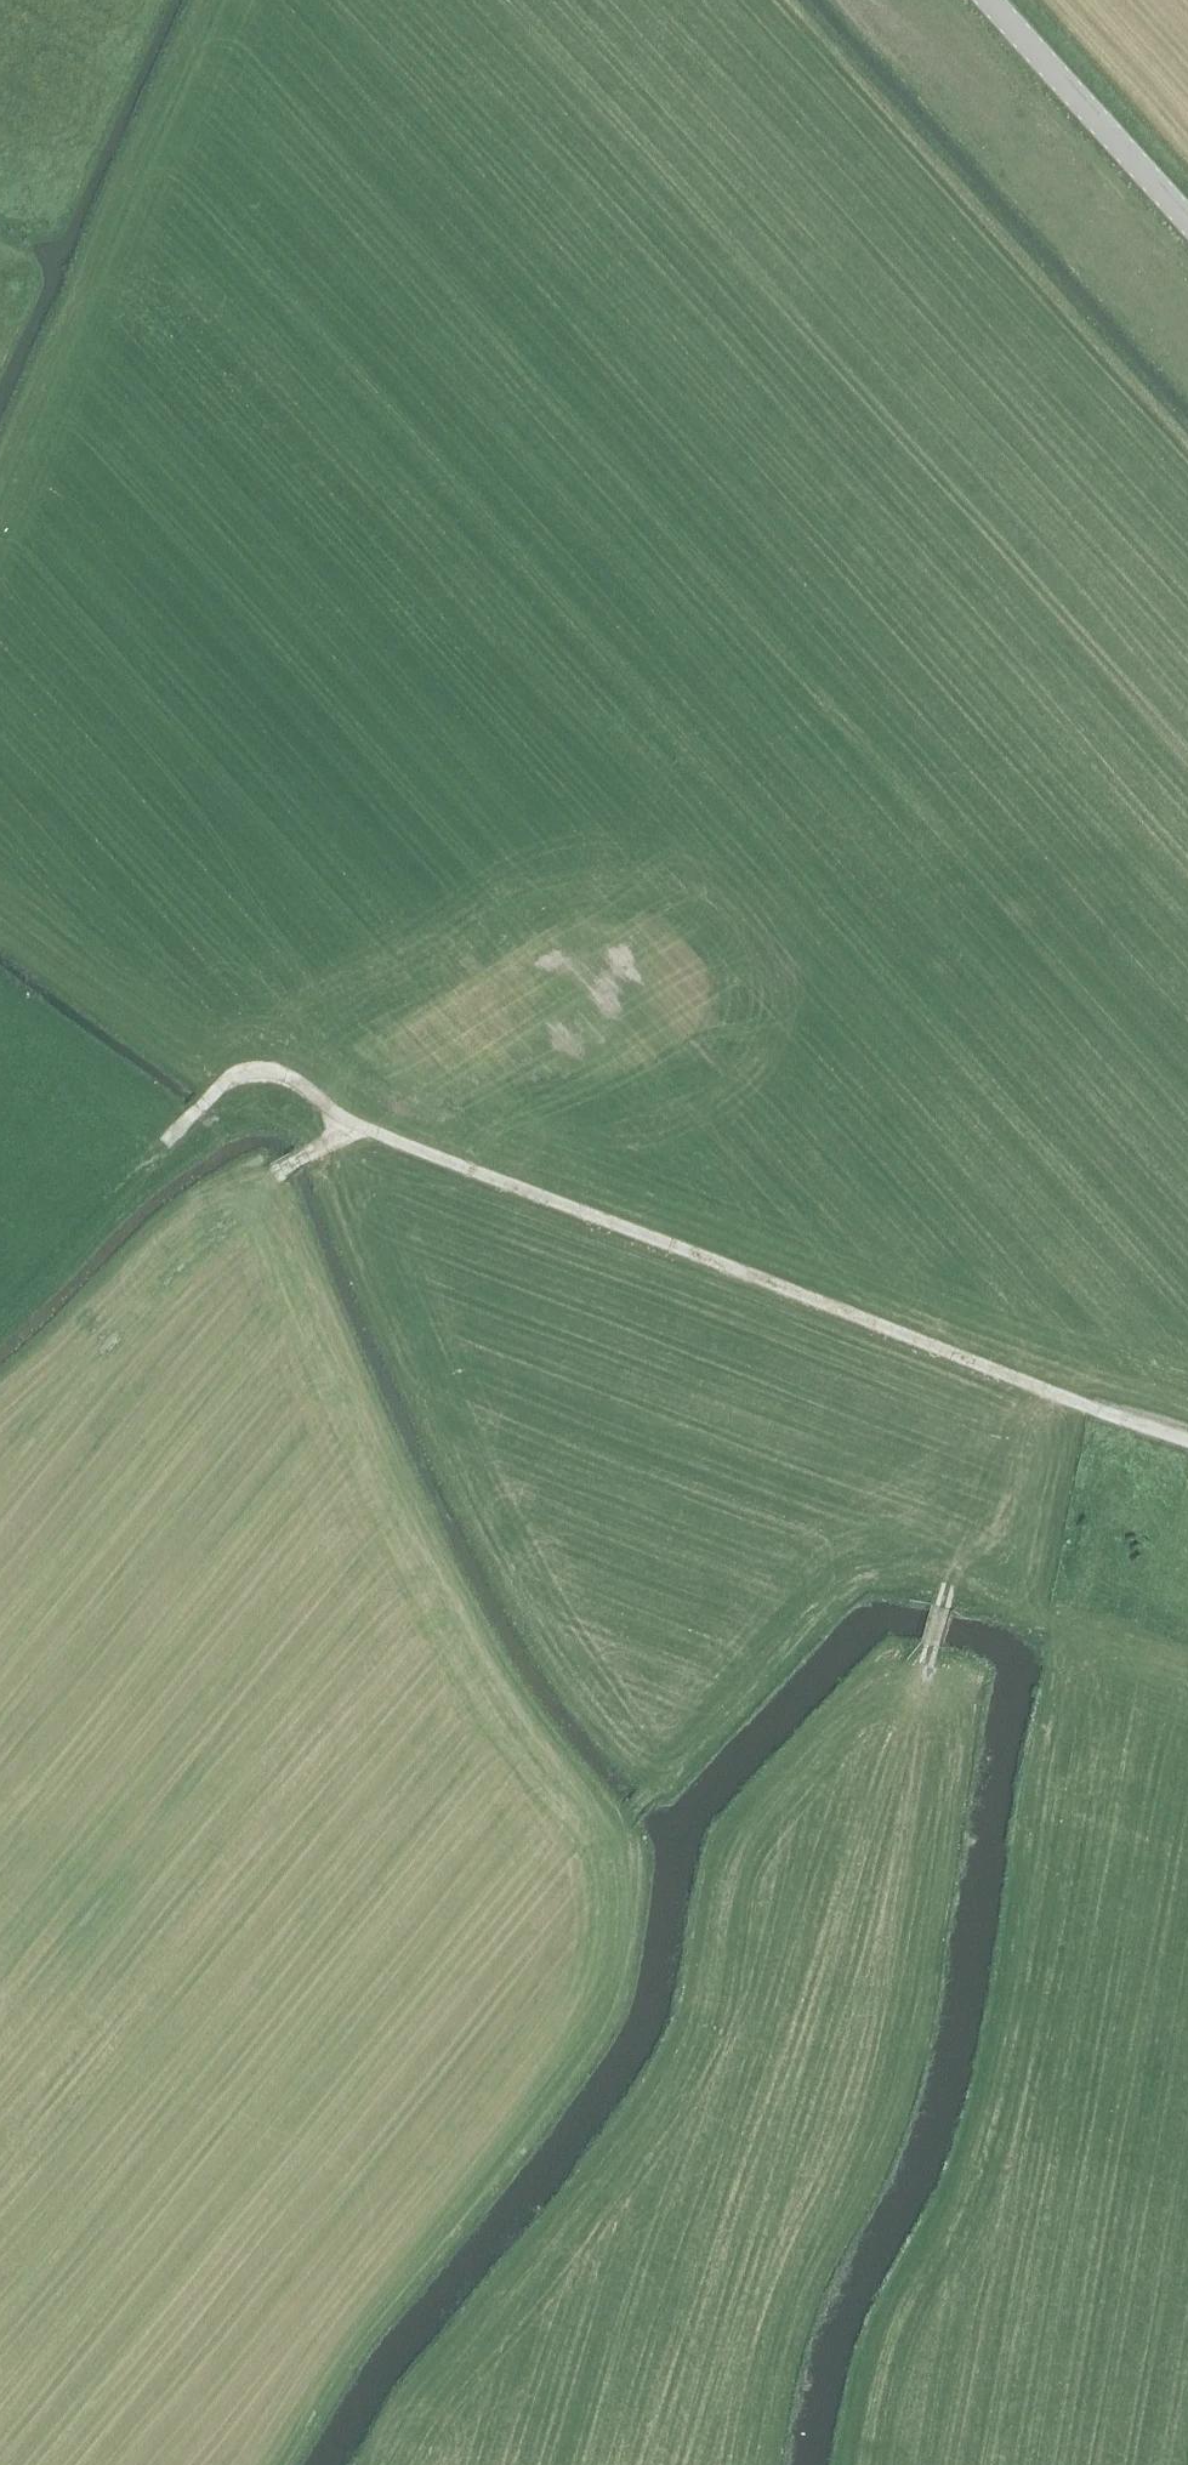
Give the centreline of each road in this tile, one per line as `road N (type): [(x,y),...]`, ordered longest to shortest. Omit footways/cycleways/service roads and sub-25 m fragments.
road 1 (track): [(1187,1441),(349,1124),(279,1073),(236,1074),(178,1127)]
road 2 (tertiary): [(1187,221),(989,0)]

